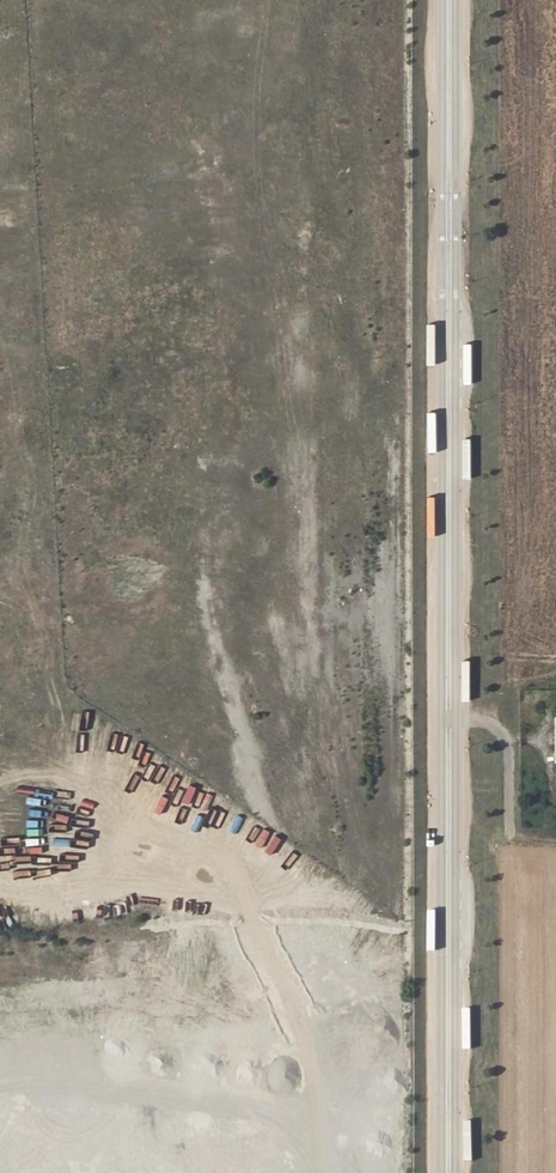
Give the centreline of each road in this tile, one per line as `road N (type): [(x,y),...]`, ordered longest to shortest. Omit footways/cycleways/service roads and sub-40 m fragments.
road 1 (unclassified): [(441,0),(440,1172)]
road 2 (unclassified): [(455,1172),(455,0)]

